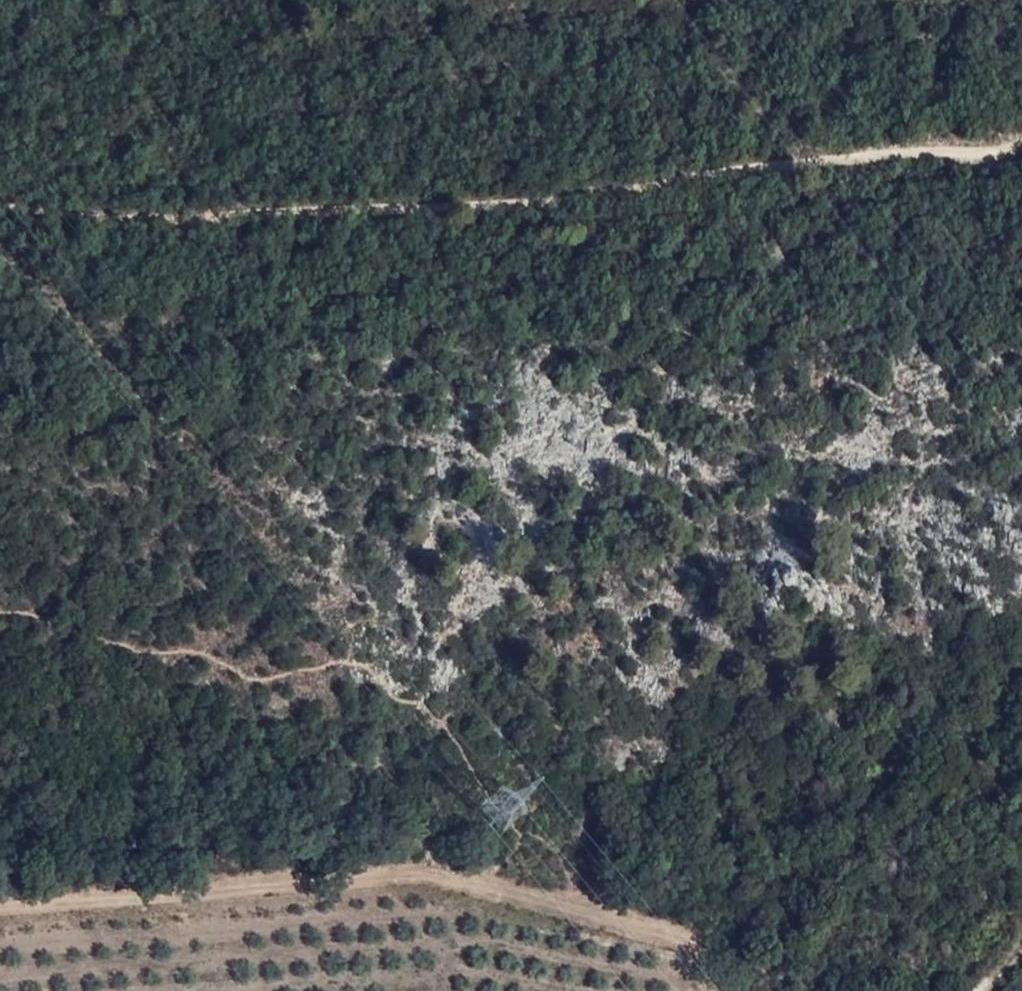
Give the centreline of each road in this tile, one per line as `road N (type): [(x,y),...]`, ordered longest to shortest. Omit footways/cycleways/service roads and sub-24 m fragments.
road 1 (track): [(1021,140),(1000,148),(787,162),(538,201),(125,218),(0,198)]
road 2 (track): [(0,916),(450,885),(645,925),(701,949),(735,990)]

